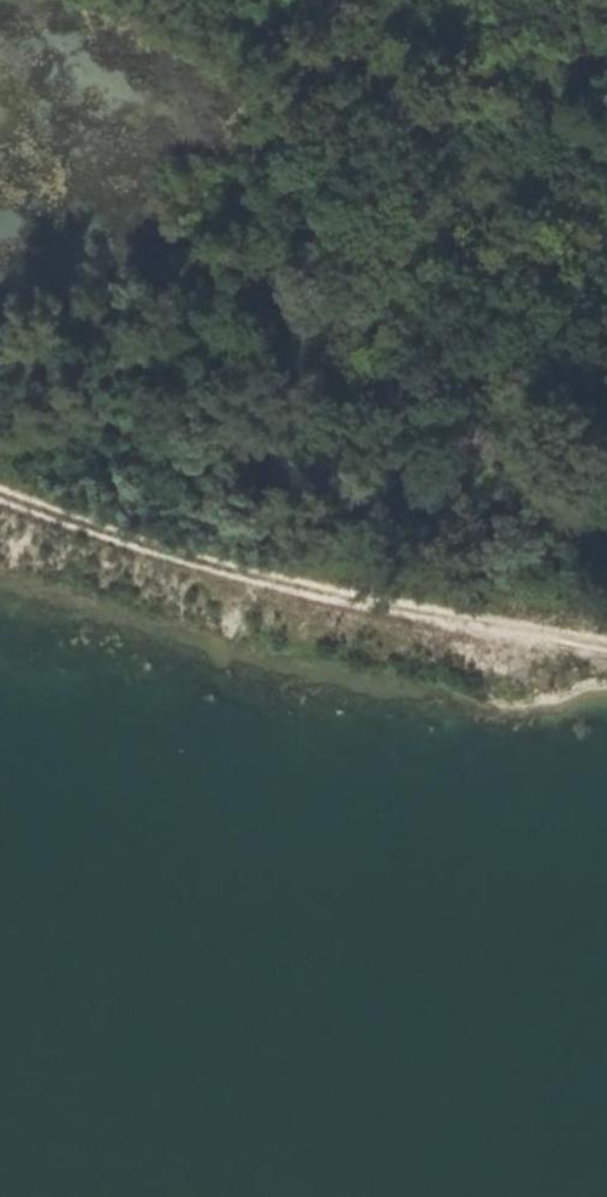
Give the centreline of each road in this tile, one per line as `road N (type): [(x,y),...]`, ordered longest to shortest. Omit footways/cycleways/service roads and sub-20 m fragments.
road 1 (track): [(394,0),(360,53),(326,65),(122,0)]

